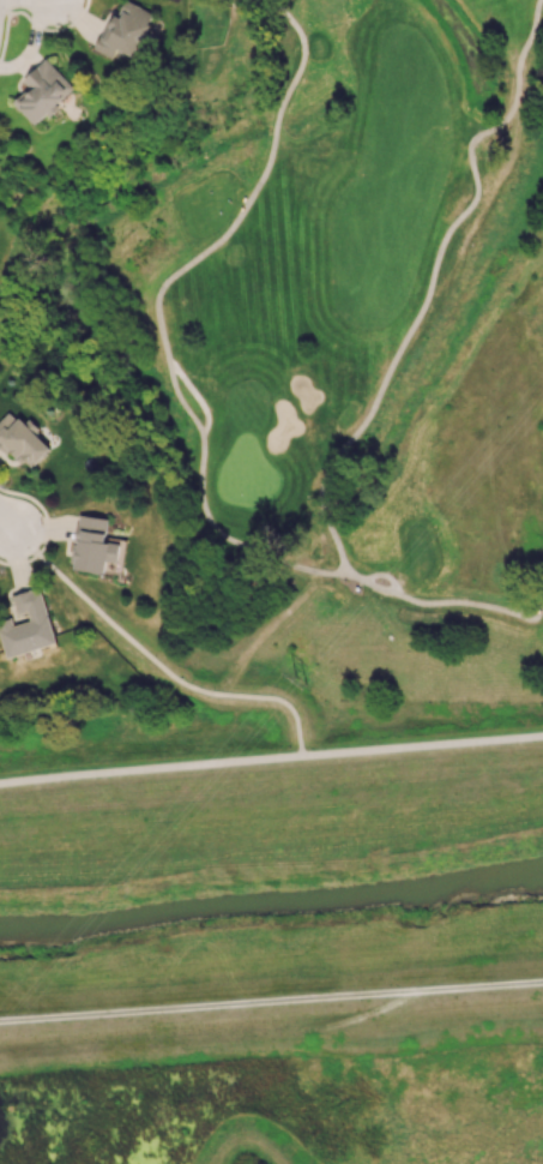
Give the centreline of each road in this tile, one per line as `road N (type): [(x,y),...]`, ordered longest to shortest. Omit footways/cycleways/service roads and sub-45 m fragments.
road 1 (track): [(270,0),(294,25),(302,58),(279,108),(269,164),(228,233),(168,281),(159,314),(171,378),(203,443),(200,497),(210,523),(246,548),(345,574)]
road 2 (track): [(345,574),(321,486),(423,308),(444,240),(475,199),(473,137),(514,104),(539,0)]
road 3 (track): [(542,984),(0,1020)]

